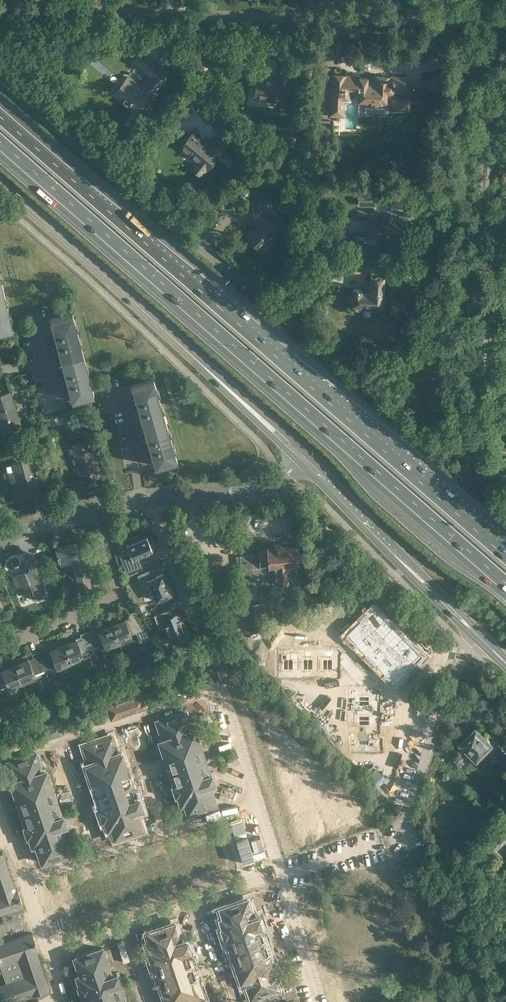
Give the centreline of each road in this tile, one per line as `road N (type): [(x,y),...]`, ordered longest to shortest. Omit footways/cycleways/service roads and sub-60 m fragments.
road 1 (motorway): [(0,146),(505,588)]
road 2 (motorway): [(505,552),(0,112)]
road 3 (residential): [(472,480),(0,74)]
road 4 (residential): [(0,4),(484,22)]
road 5 (residential): [(472,480),(484,22)]
road 6 (primary): [(308,467),(0,186)]
road 7 (primary): [(505,664),(308,467)]
road 8 (residential): [(0,646),(116,594),(98,511)]
road 9 (tertiary): [(149,503),(280,485),(308,467)]
road 10 (residential): [(201,625),(149,503)]

